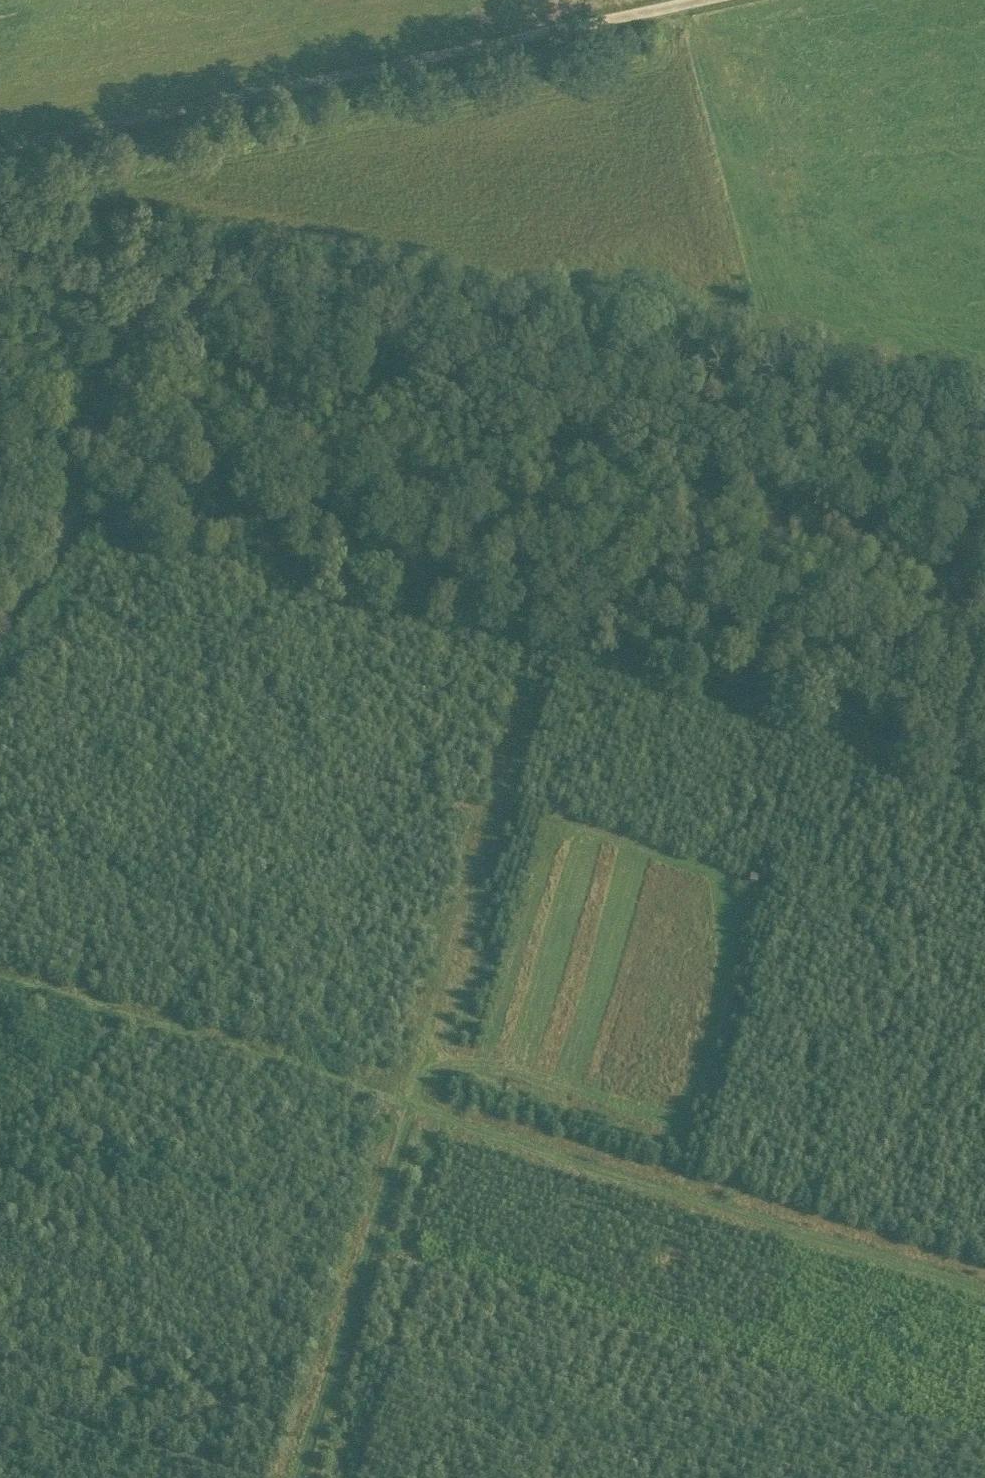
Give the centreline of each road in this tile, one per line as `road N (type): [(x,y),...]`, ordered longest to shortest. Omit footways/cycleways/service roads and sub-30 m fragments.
road 1 (track): [(984,1288),(0,976)]
road 2 (track): [(984,696),(107,451)]
road 3 (unclassified): [(694,0),(83,130)]
road 4 (track): [(411,1106),(302,1477)]
road 5 (track): [(107,451),(160,322),(153,299),(126,276),(0,243)]
road 6 (track): [(0,619),(74,511)]

